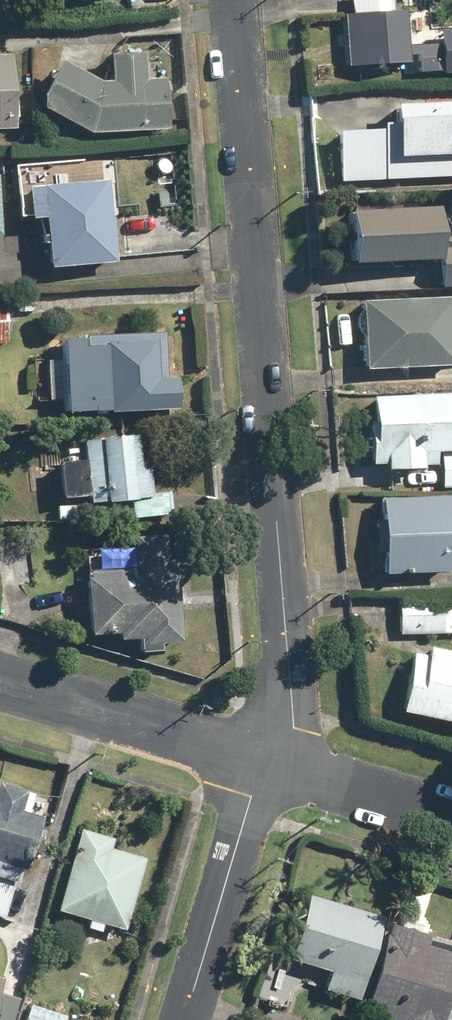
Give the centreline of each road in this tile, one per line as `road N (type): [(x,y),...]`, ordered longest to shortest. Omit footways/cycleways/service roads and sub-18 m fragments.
road 1 (residential): [(234,0),(294,728),(276,763)]
road 2 (residential): [(276,763),(0,682)]
road 3 (residential): [(276,763),(252,797),(186,1019)]
road 4 (residential): [(451,815),(276,763)]

